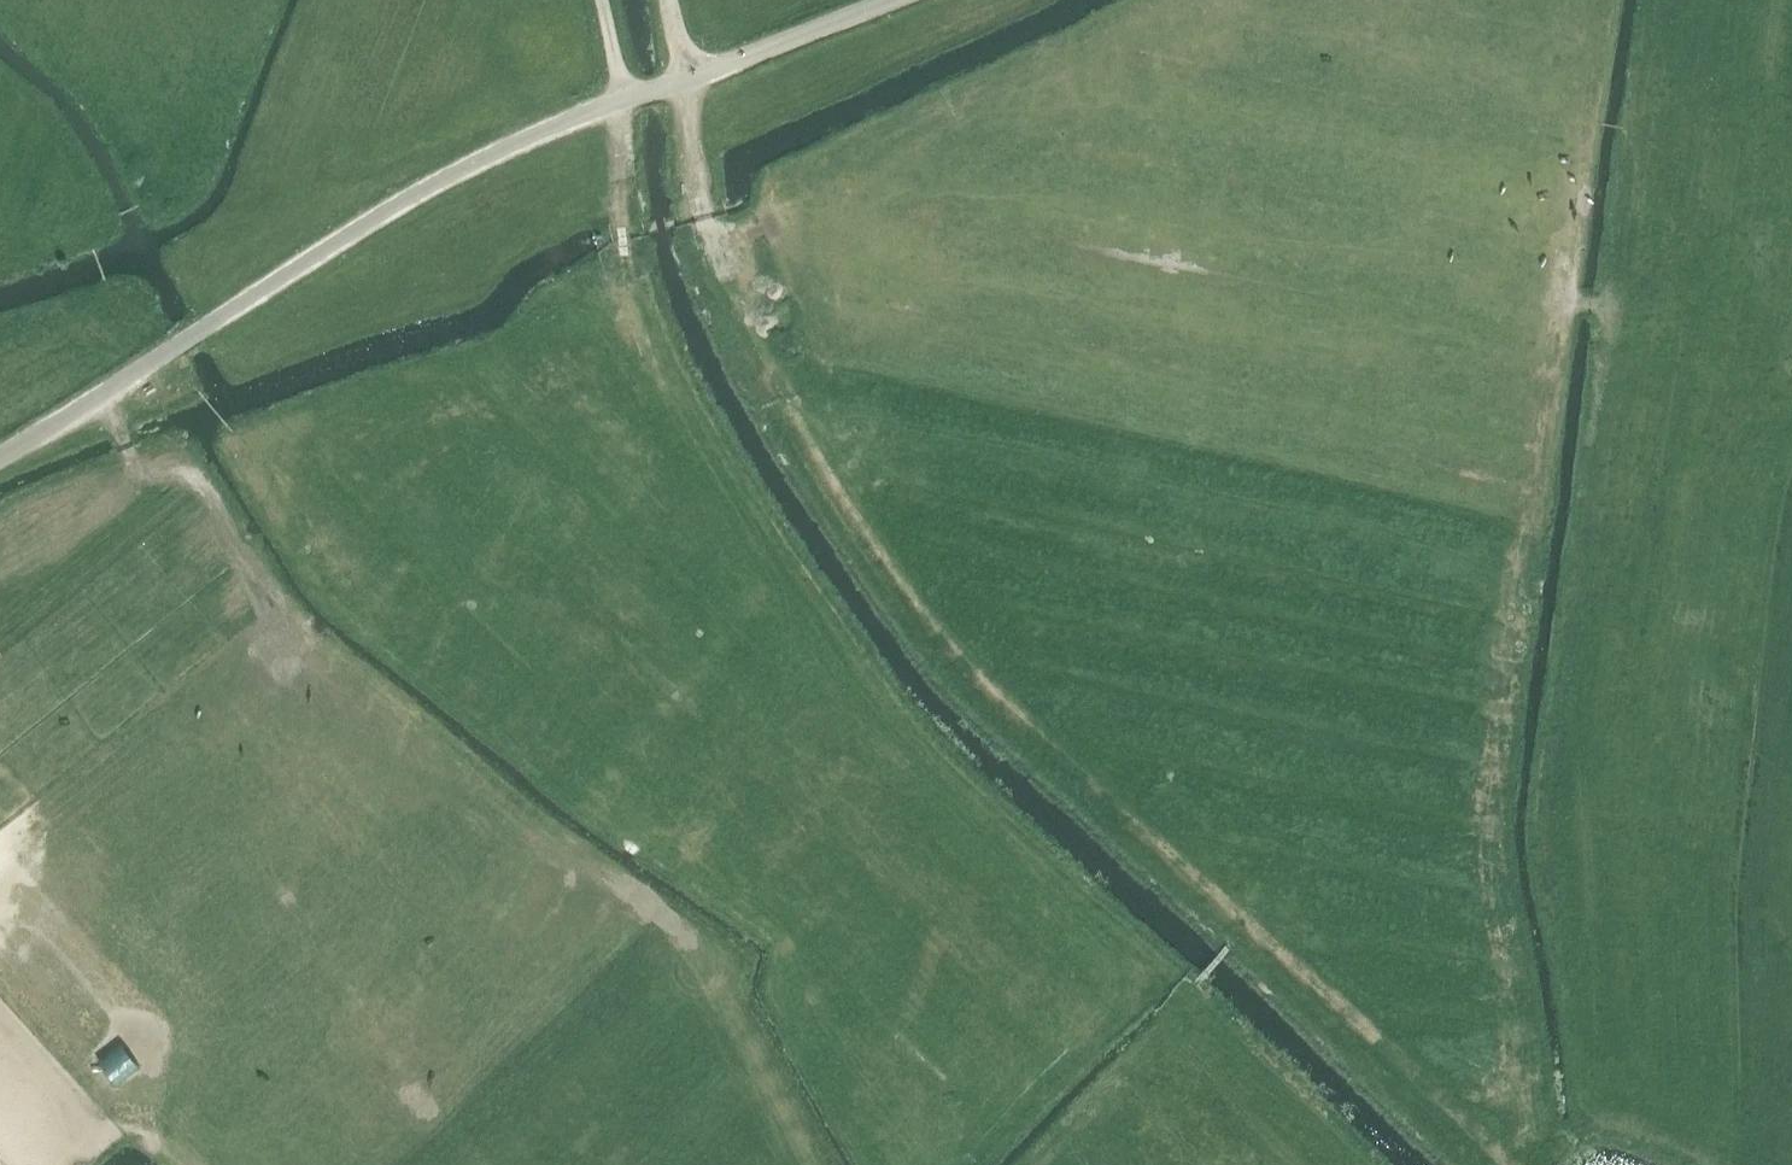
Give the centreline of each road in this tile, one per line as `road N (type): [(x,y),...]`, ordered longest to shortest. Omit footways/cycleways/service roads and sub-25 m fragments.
road 1 (unclassified): [(0,463),(520,142),(622,95),(888,0)]

